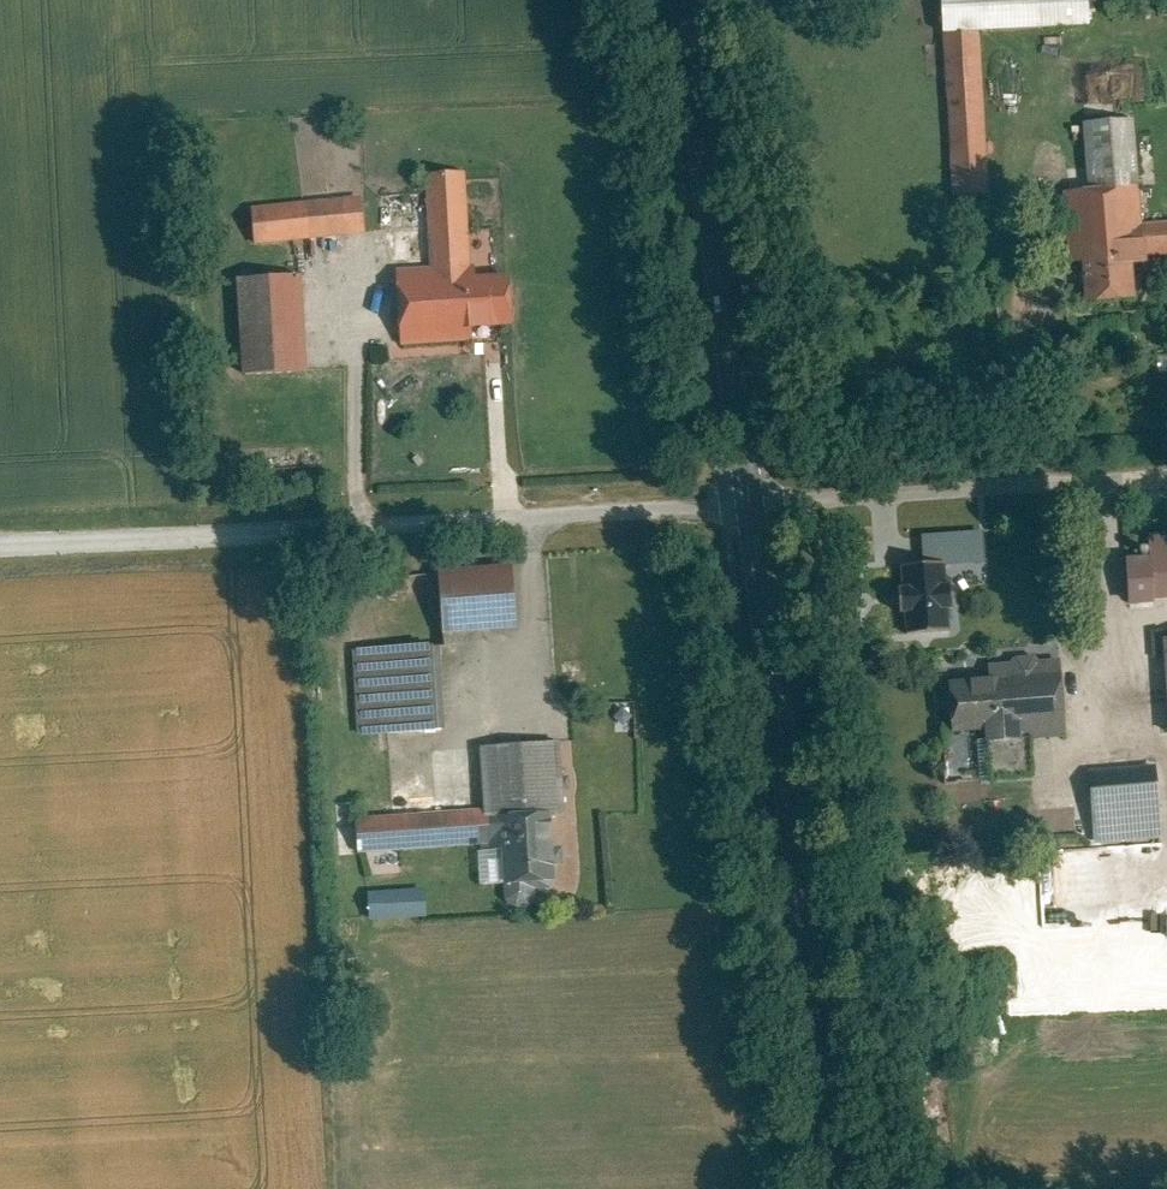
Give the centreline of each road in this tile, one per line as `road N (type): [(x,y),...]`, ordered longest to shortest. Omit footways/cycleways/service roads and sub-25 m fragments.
road 1 (tertiary): [(757,504),(847,1188)]
road 2 (residential): [(757,504),(241,529)]
road 3 (tertiary): [(684,0),(757,504)]
road 4 (track): [(757,504),(1166,465)]
road 5 (track): [(1101,469),(1116,748)]
road 6 (track): [(241,529),(0,543)]

